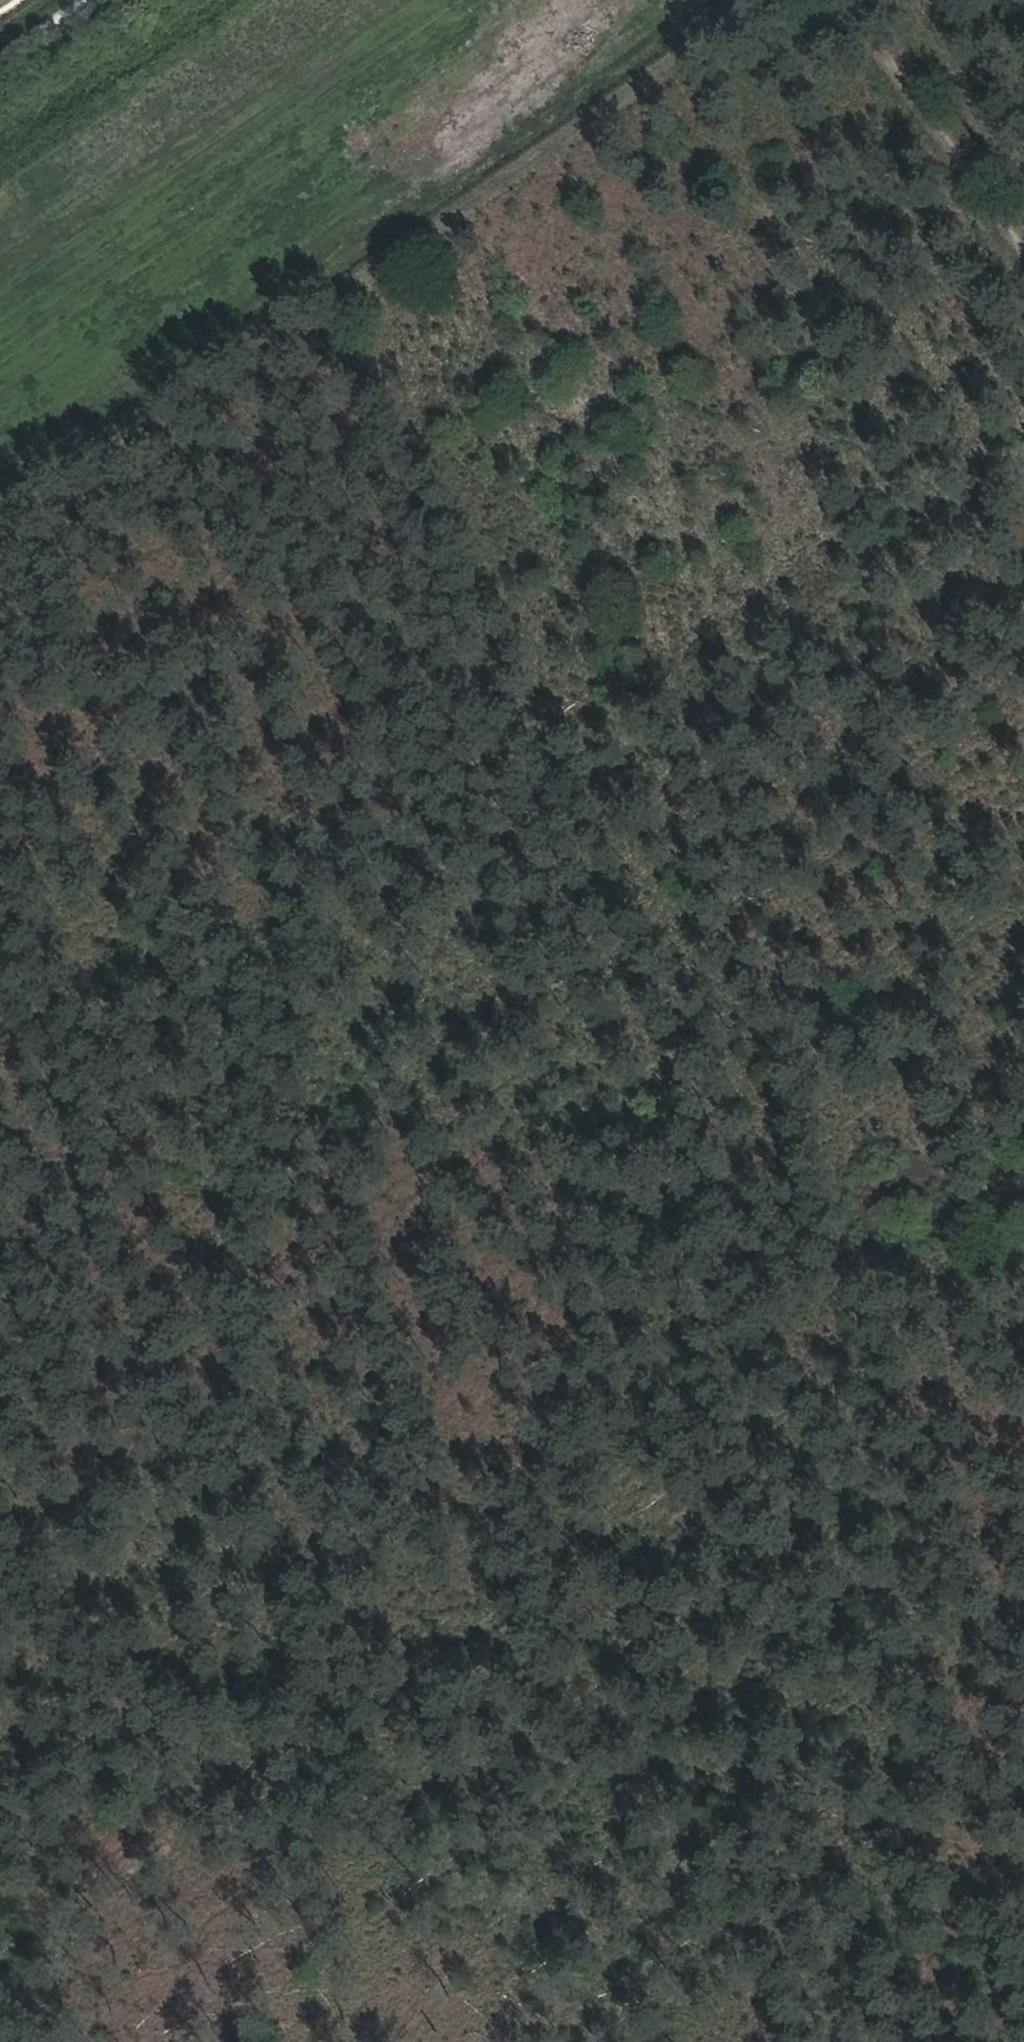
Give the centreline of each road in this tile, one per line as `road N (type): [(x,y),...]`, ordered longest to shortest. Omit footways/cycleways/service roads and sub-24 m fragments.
road 1 (track): [(1023,244),(846,0)]
road 2 (track): [(103,0),(0,70)]

